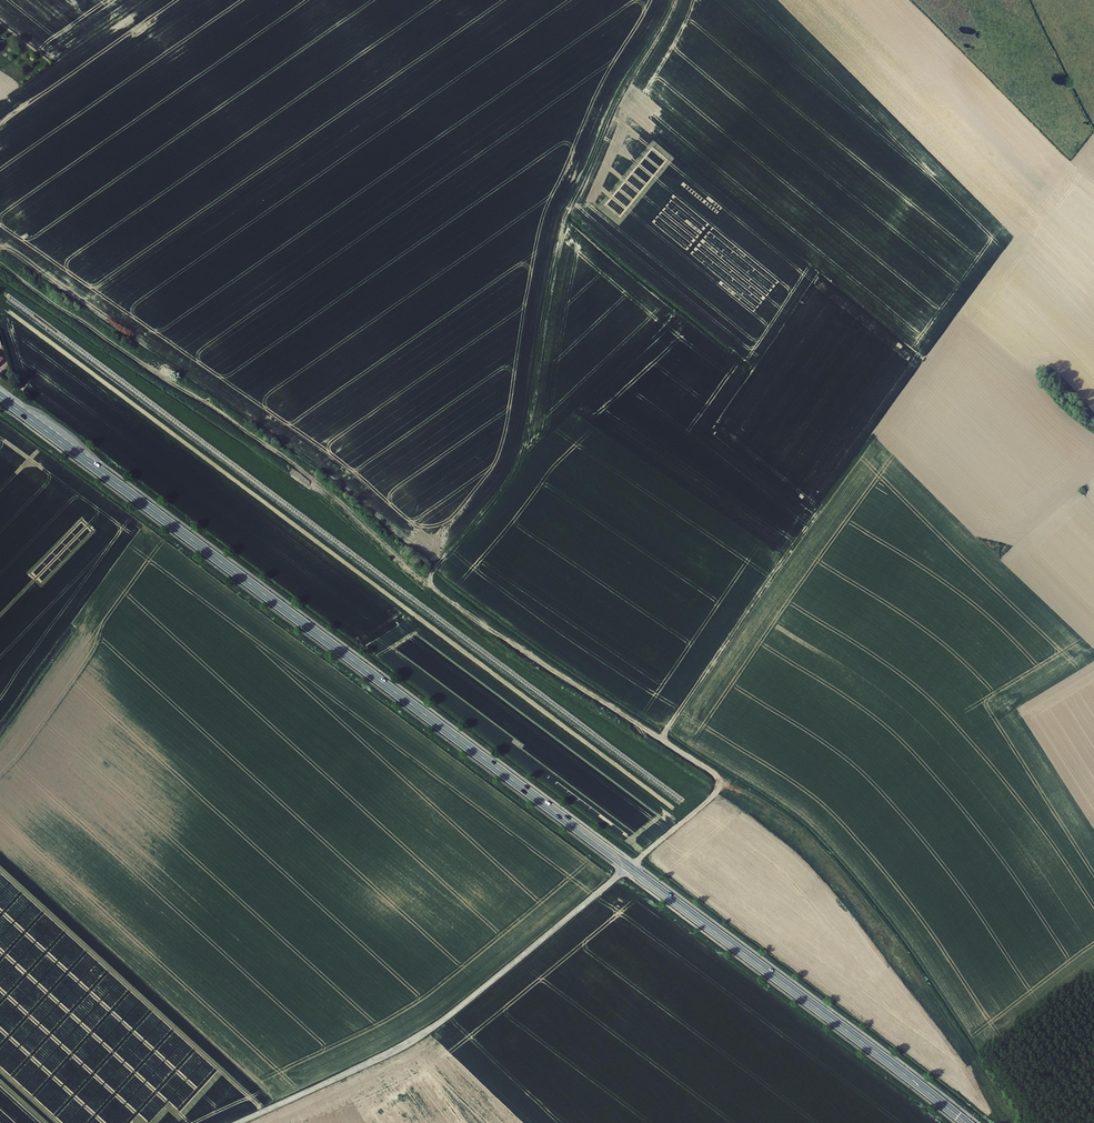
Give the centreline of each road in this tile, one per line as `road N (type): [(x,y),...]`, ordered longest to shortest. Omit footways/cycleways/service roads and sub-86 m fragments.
road 1 (primary): [(0,396),(629,867)]
road 2 (unclassified): [(629,867),(439,1023),(237,1122)]
road 3 (primary): [(629,867),(967,1122)]

